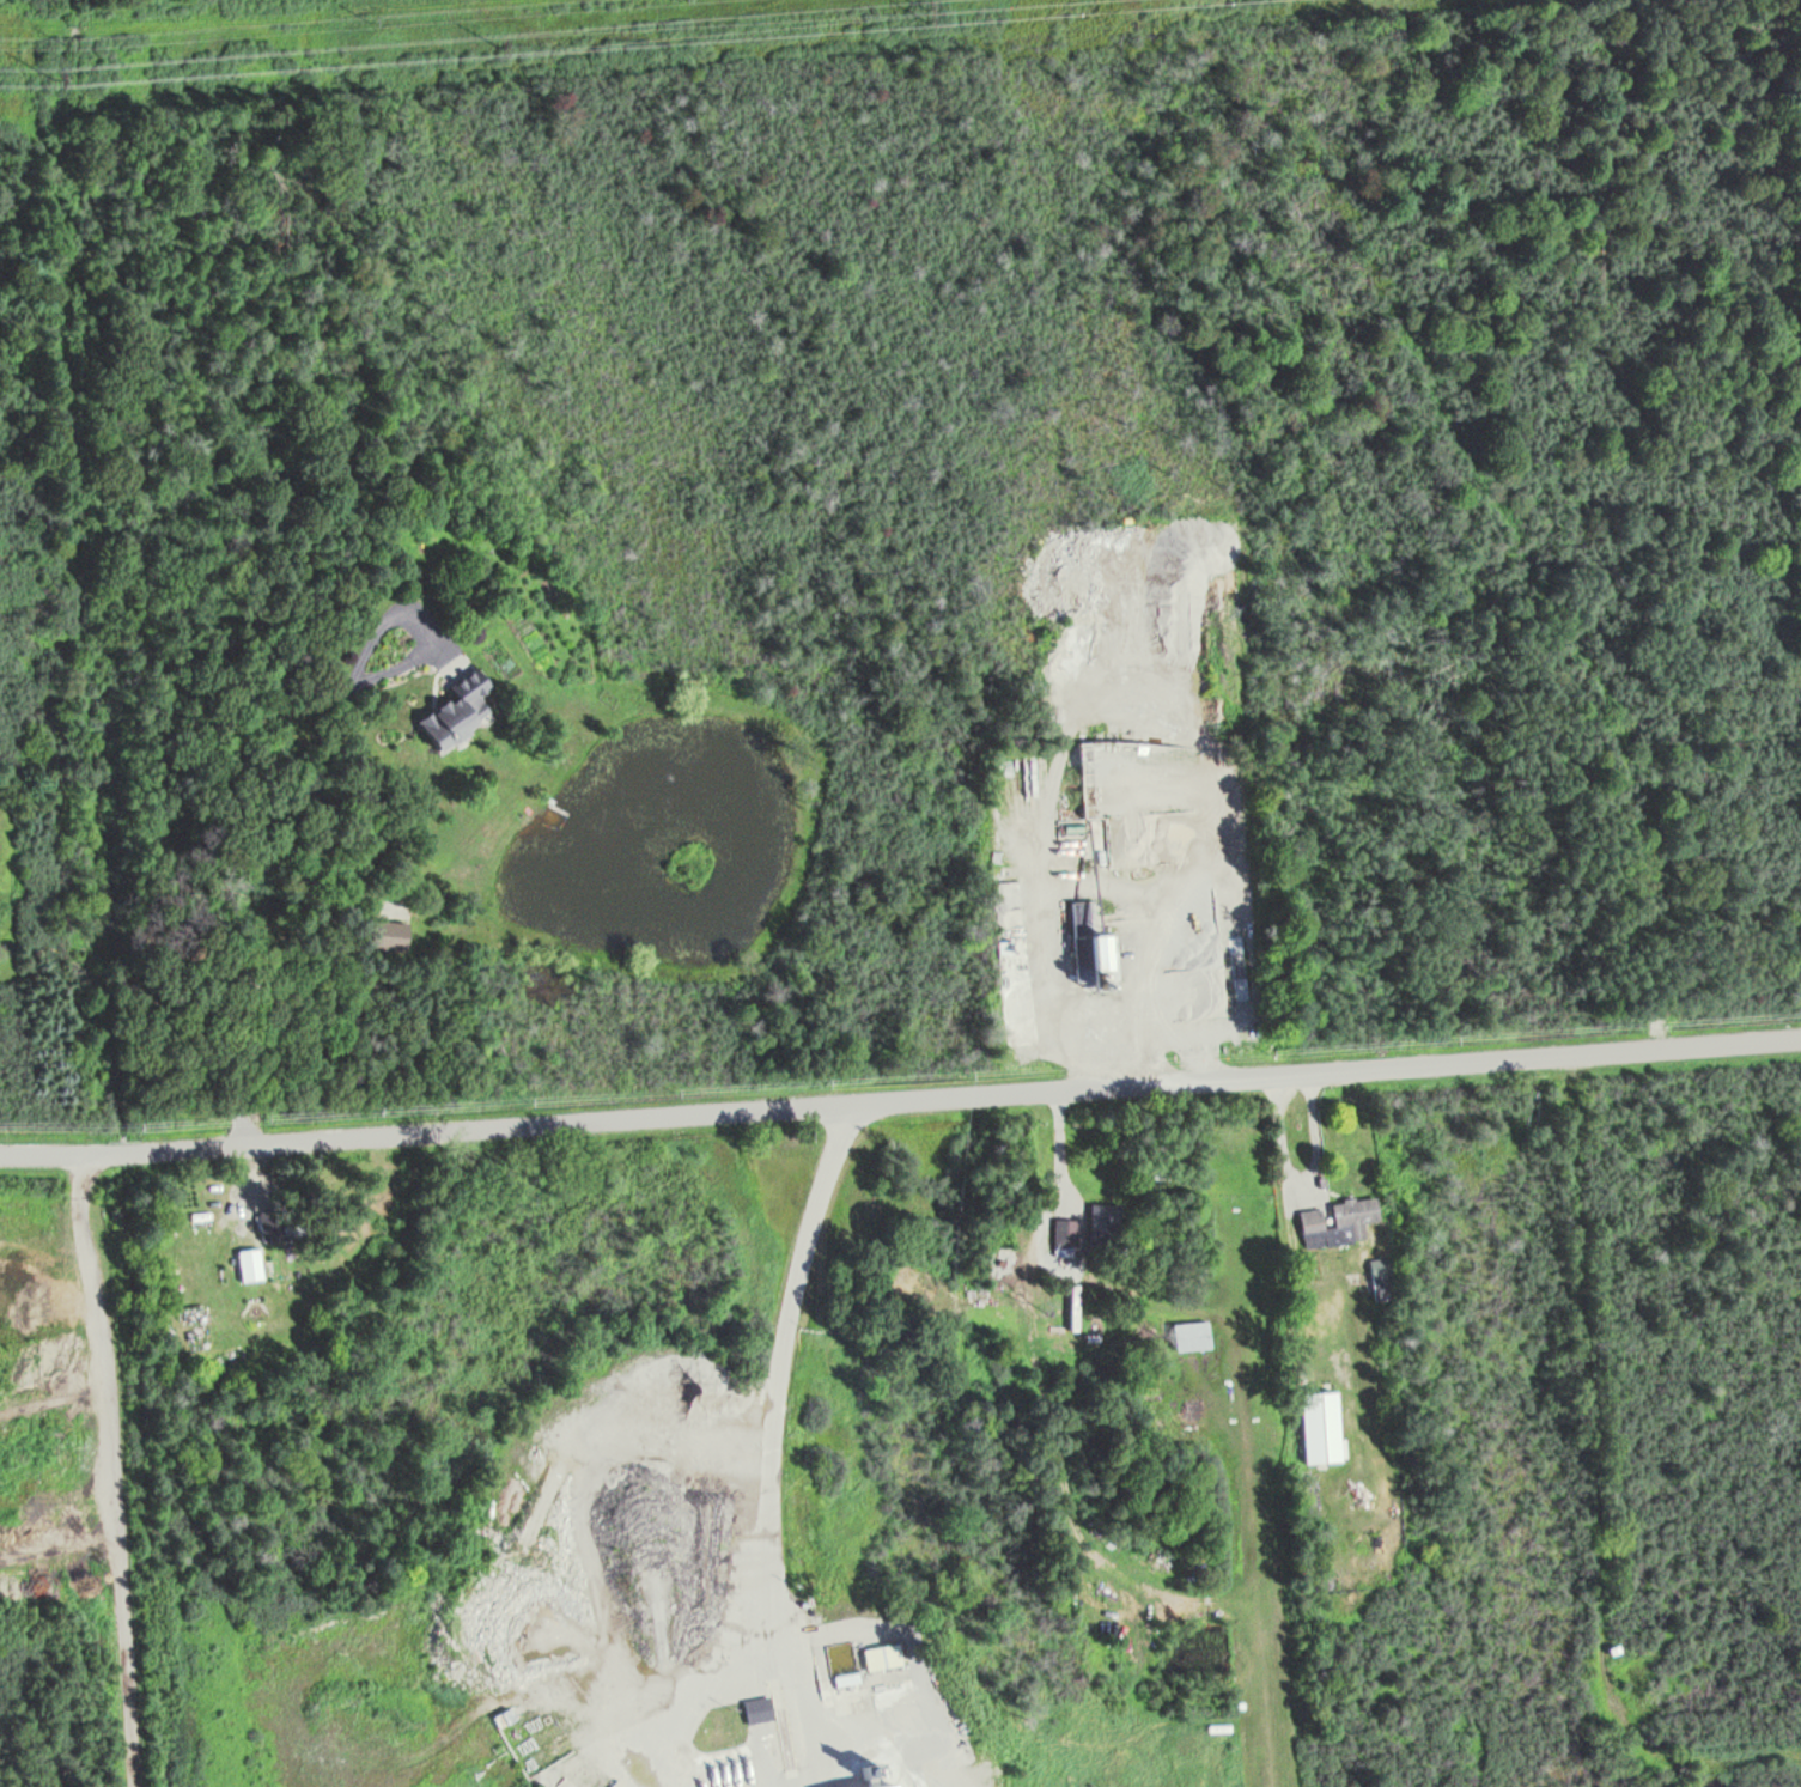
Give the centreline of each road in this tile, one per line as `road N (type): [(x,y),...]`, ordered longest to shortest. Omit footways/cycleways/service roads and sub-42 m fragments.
road 1 (residential): [(1800,1036),(81,1154),(0,1152)]
road 2 (track): [(81,1154),(139,1786)]

